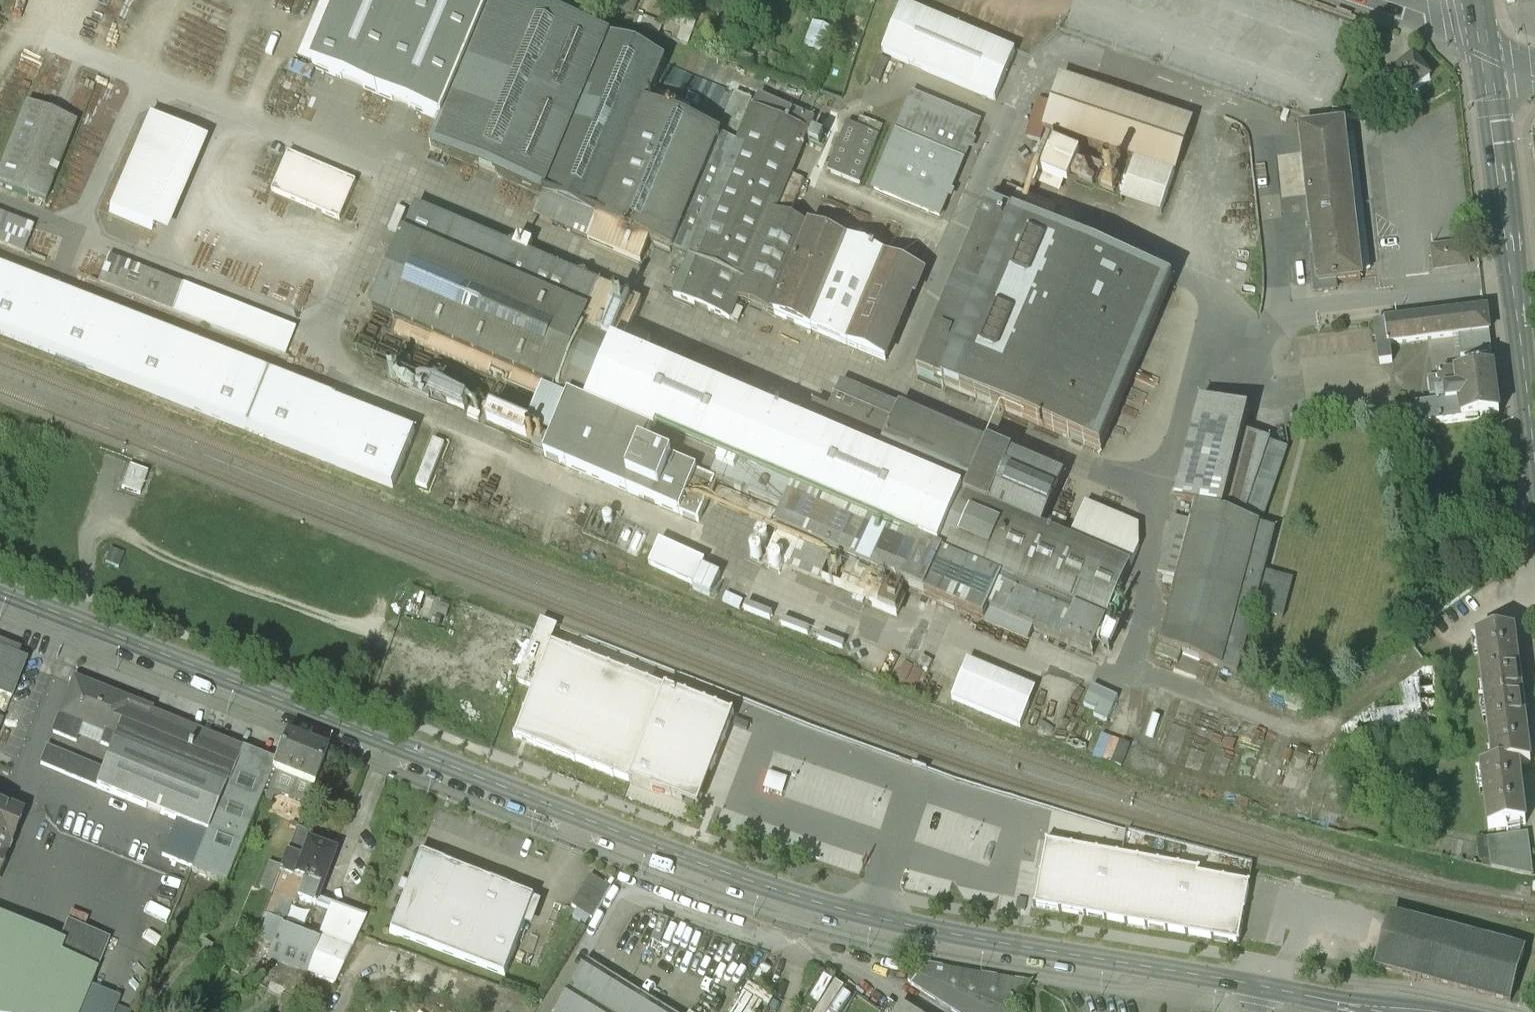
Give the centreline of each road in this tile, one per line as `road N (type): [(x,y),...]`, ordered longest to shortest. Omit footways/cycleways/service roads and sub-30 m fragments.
road 1 (secondary): [(0,588),(728,874),(872,916),(1272,993)]
road 2 (secondary): [(1486,33),(1534,441)]
road 3 (track): [(460,668),(191,569),(120,529)]

